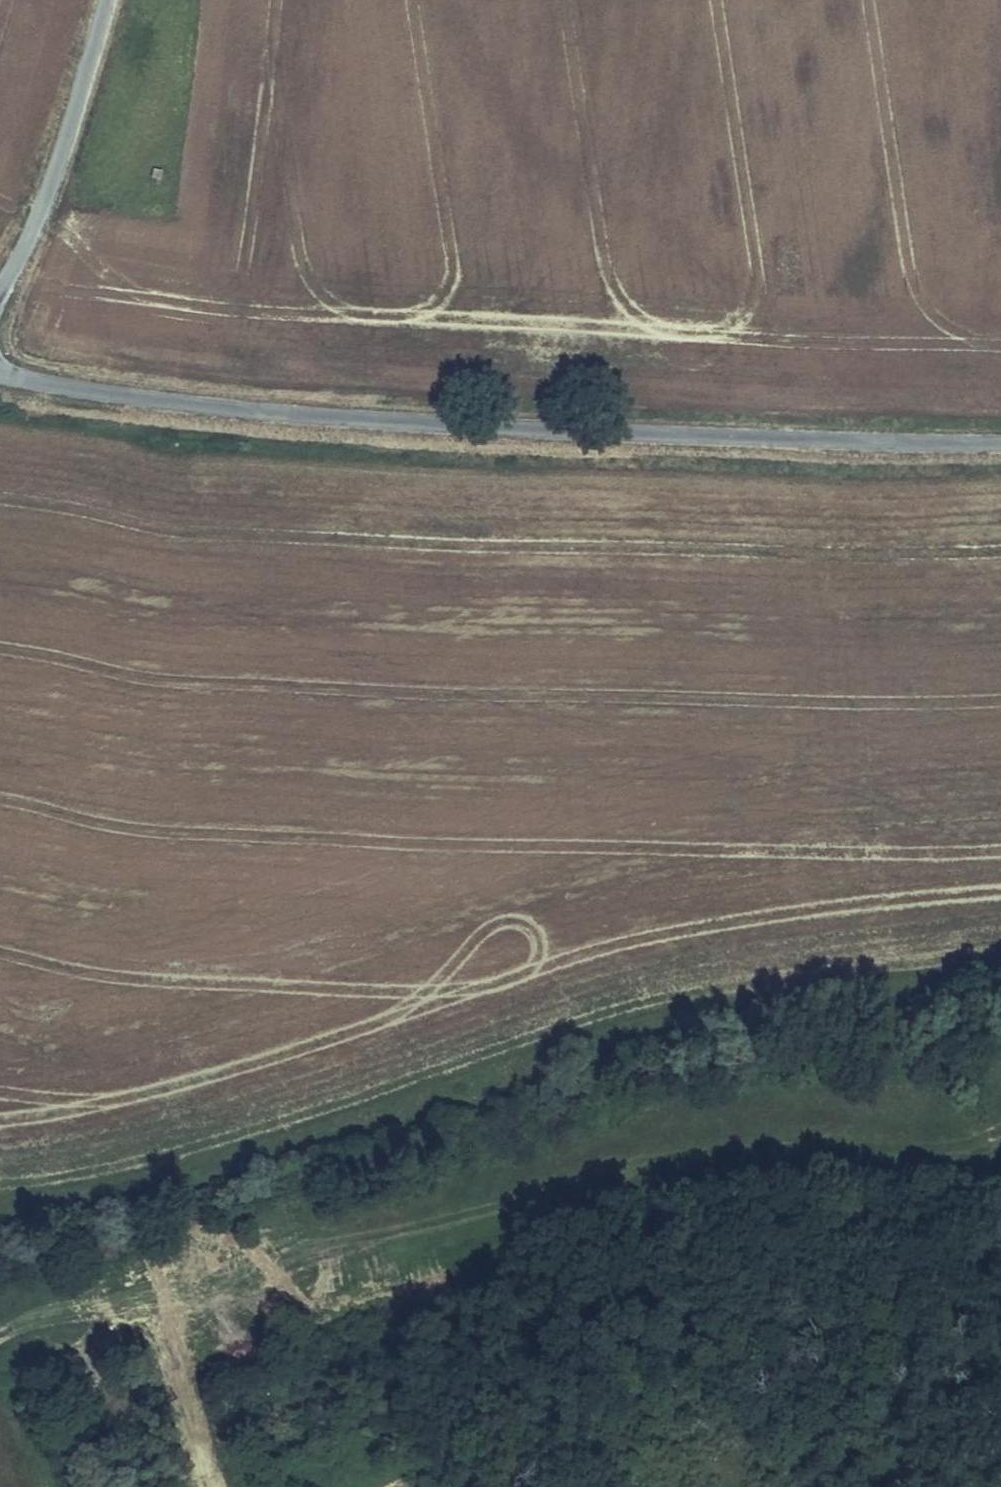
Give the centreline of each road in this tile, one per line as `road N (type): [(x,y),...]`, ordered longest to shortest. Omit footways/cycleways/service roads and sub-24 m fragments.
road 1 (track): [(0,1320),(649,1149),(1000,1135)]
road 2 (tertiary): [(1000,444),(318,416),(0,376)]
road 3 (tertiary): [(0,287),(71,132),(106,0)]

